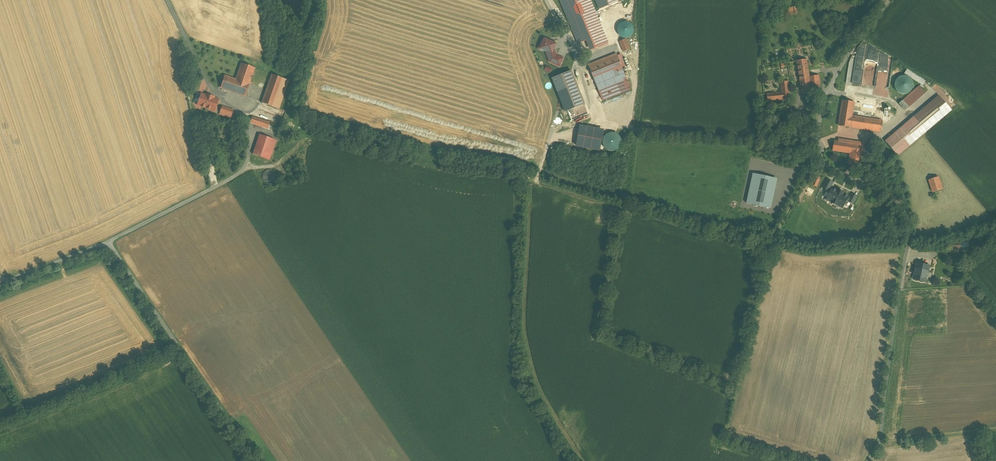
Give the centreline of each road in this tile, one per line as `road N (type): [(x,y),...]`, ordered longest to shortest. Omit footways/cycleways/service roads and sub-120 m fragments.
road 1 (unclassified): [(865,460),(906,214),(828,167),(818,135),(823,96),(891,0)]
road 2 (residential): [(257,460),(110,242),(2,280)]
road 3 (track): [(595,116),(656,135),(755,138),(822,158)]
road 4 (residential): [(548,0),(595,116)]

